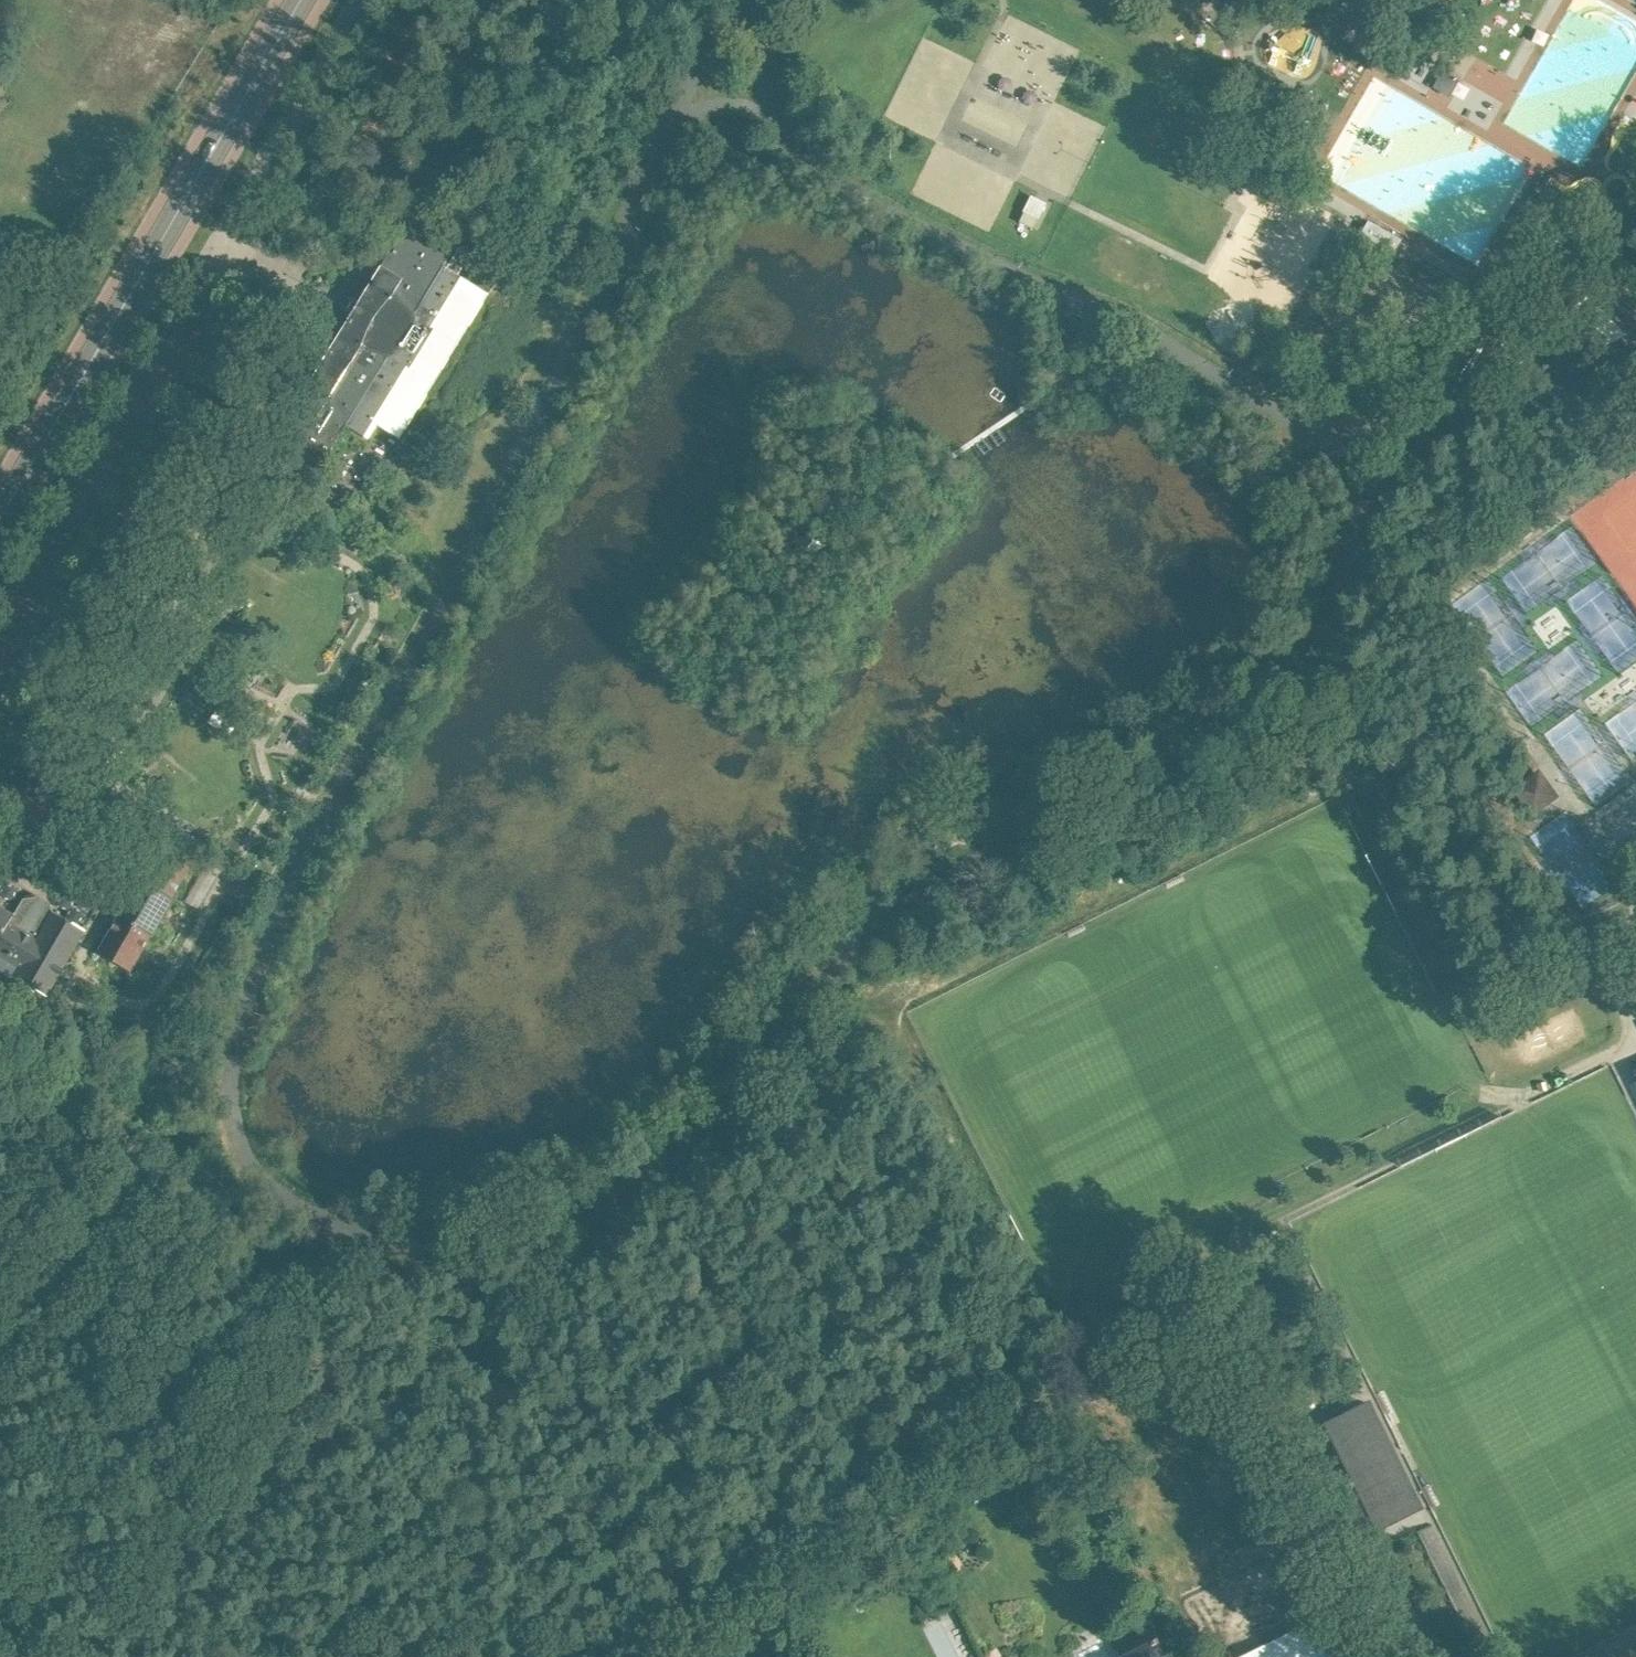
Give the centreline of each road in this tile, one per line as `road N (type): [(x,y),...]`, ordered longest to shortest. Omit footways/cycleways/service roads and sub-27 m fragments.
road 1 (track): [(1342,1656),(1289,1536),(1143,1303),(1623,1048),(1634,1016),(1609,966),(1608,940),(1635,914)]
road 2 (tertiary): [(0,518),(296,0)]

